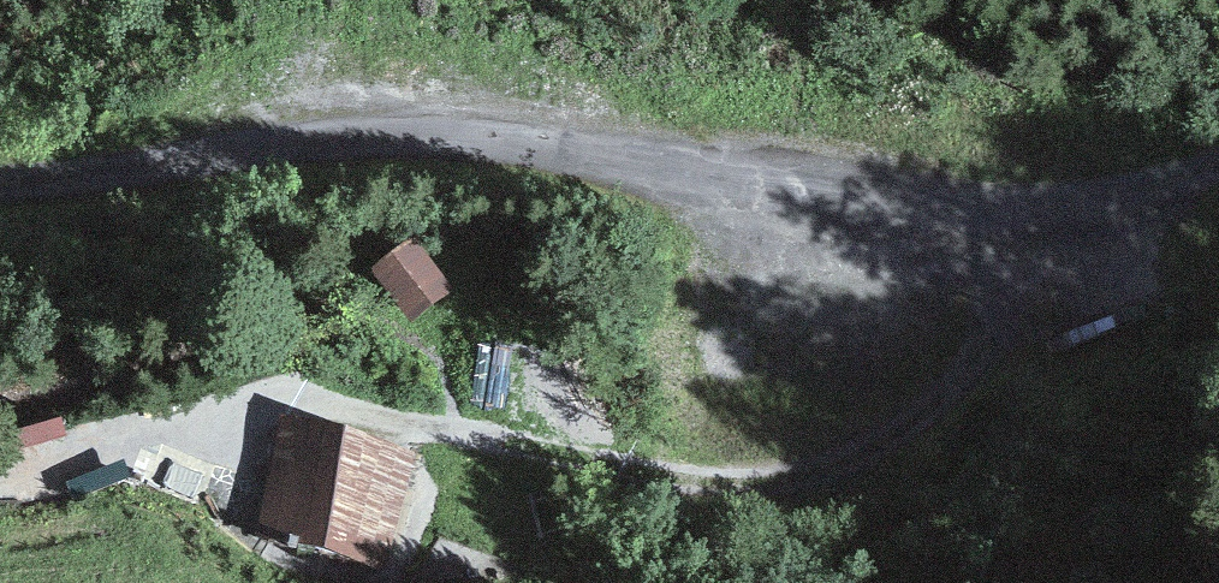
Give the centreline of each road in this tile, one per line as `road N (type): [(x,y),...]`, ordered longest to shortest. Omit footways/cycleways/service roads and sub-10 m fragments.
road 1 (unclassified): [(0,176),(337,137),(471,136),(1003,180),(1218,157)]
road 2 (track): [(339,406),(664,470),(805,469),(875,442),(972,369),(997,300),(1003,180)]

